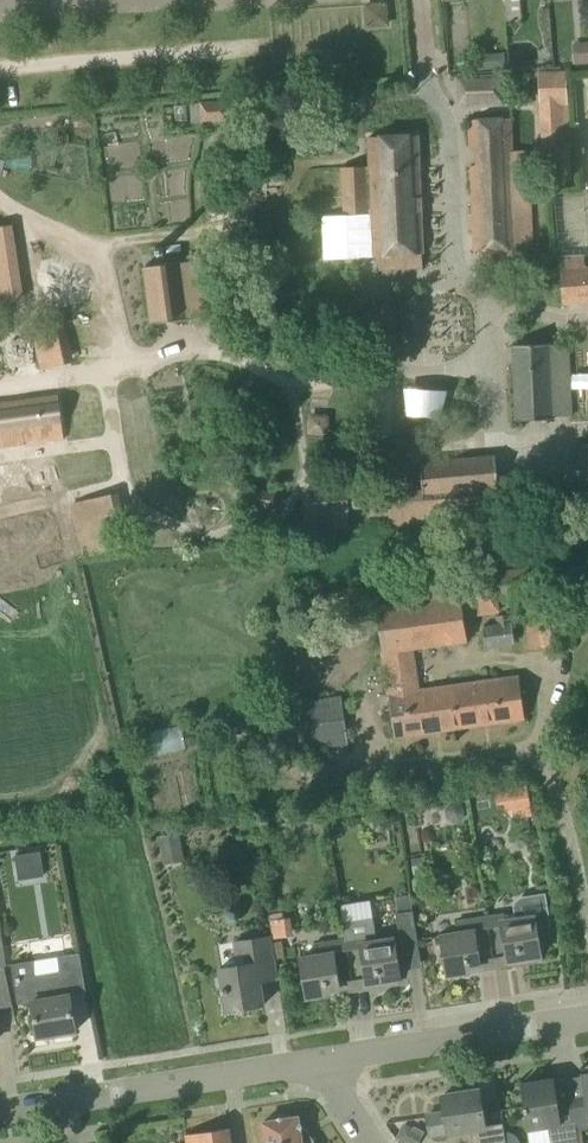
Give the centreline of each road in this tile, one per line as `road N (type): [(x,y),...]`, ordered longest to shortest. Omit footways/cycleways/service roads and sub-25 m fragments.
road 1 (residential): [(0,1110),(317,1058)]
road 2 (residential): [(317,1058),(587,1016)]

